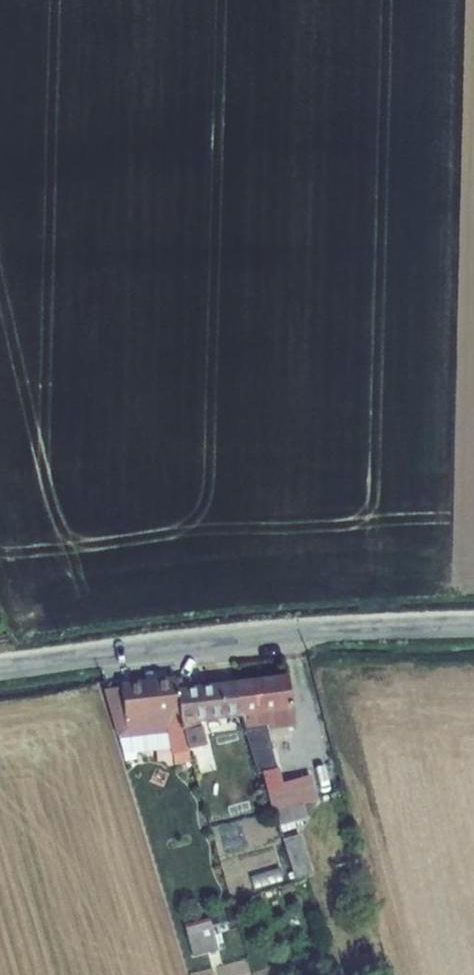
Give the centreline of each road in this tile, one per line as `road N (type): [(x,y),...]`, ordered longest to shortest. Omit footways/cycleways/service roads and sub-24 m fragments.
road 1 (unclassified): [(473,624),(257,634),(0,667)]

